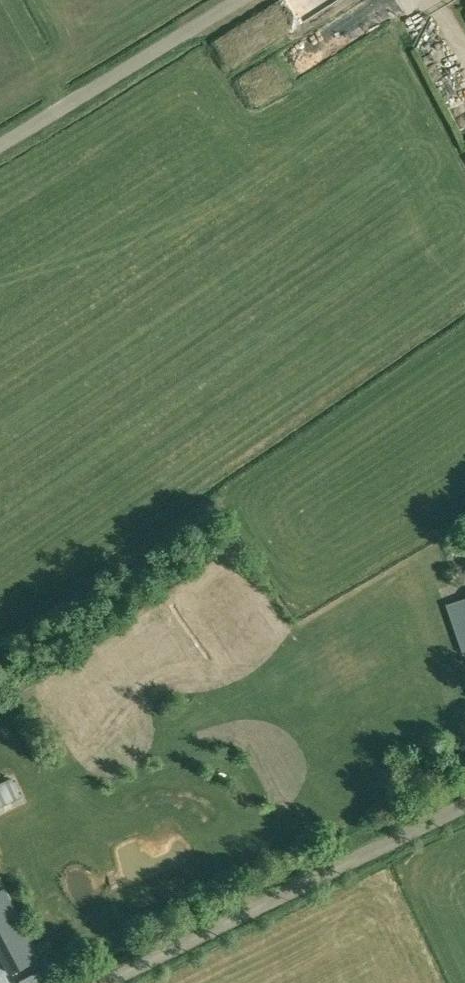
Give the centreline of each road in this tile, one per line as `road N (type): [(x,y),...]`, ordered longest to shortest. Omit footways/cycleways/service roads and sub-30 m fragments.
road 1 (unclassified): [(101,982),(464,805)]
road 2 (unclassified): [(0,136),(220,0)]

